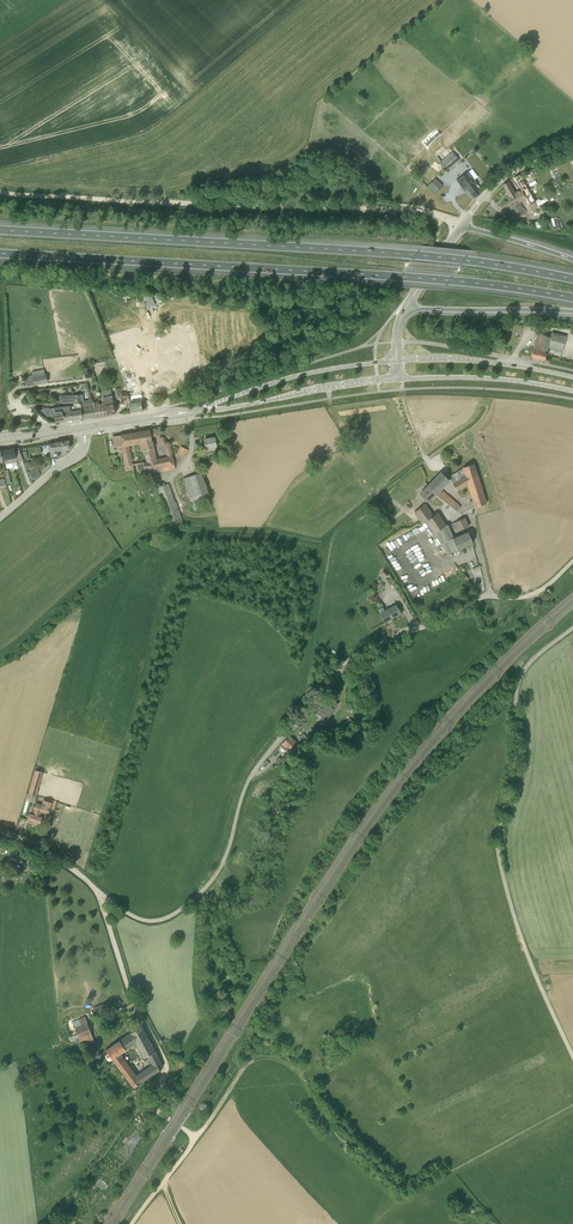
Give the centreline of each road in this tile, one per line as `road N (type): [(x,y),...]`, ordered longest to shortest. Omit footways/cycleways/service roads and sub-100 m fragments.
road 1 (unclassified): [(99,895),(143,920),(178,911),(219,869),(255,769),(349,660),(481,598),(535,592),(572,560)]
road 2 (motorway): [(572,279),(383,252),(0,229)]
road 3 (motorway): [(0,254),(400,277),(572,298)]
road 4 (unclassified): [(572,1056),(525,946),(497,842),(514,769),(519,679),(572,628)]
road 5 (track): [(0,192),(422,210),(462,226)]
road 6 (unclassified): [(170,1120),(156,1104),(165,1062),(131,994),(99,895)]
road 7 (secondary): [(397,361),(300,375),(203,409)]
road 8 (secondary): [(203,409),(398,380)]
road 9 (secondary): [(398,380),(504,379),(572,391)]
road 10 (motorway): [(405,308),(572,312)]
road 11 (track): [(55,1223),(125,1125),(156,1102)]
road 12 (track): [(196,1137),(252,1060),(271,1058),(299,1072)]
road 13 (unclassified): [(462,226),(502,180),(572,144)]
road 14 (unclassified): [(0,518),(82,452),(84,428)]
road 15 (unclassified): [(509,365),(513,359),(397,342)]
road 16 (secondary): [(84,428),(203,409)]

